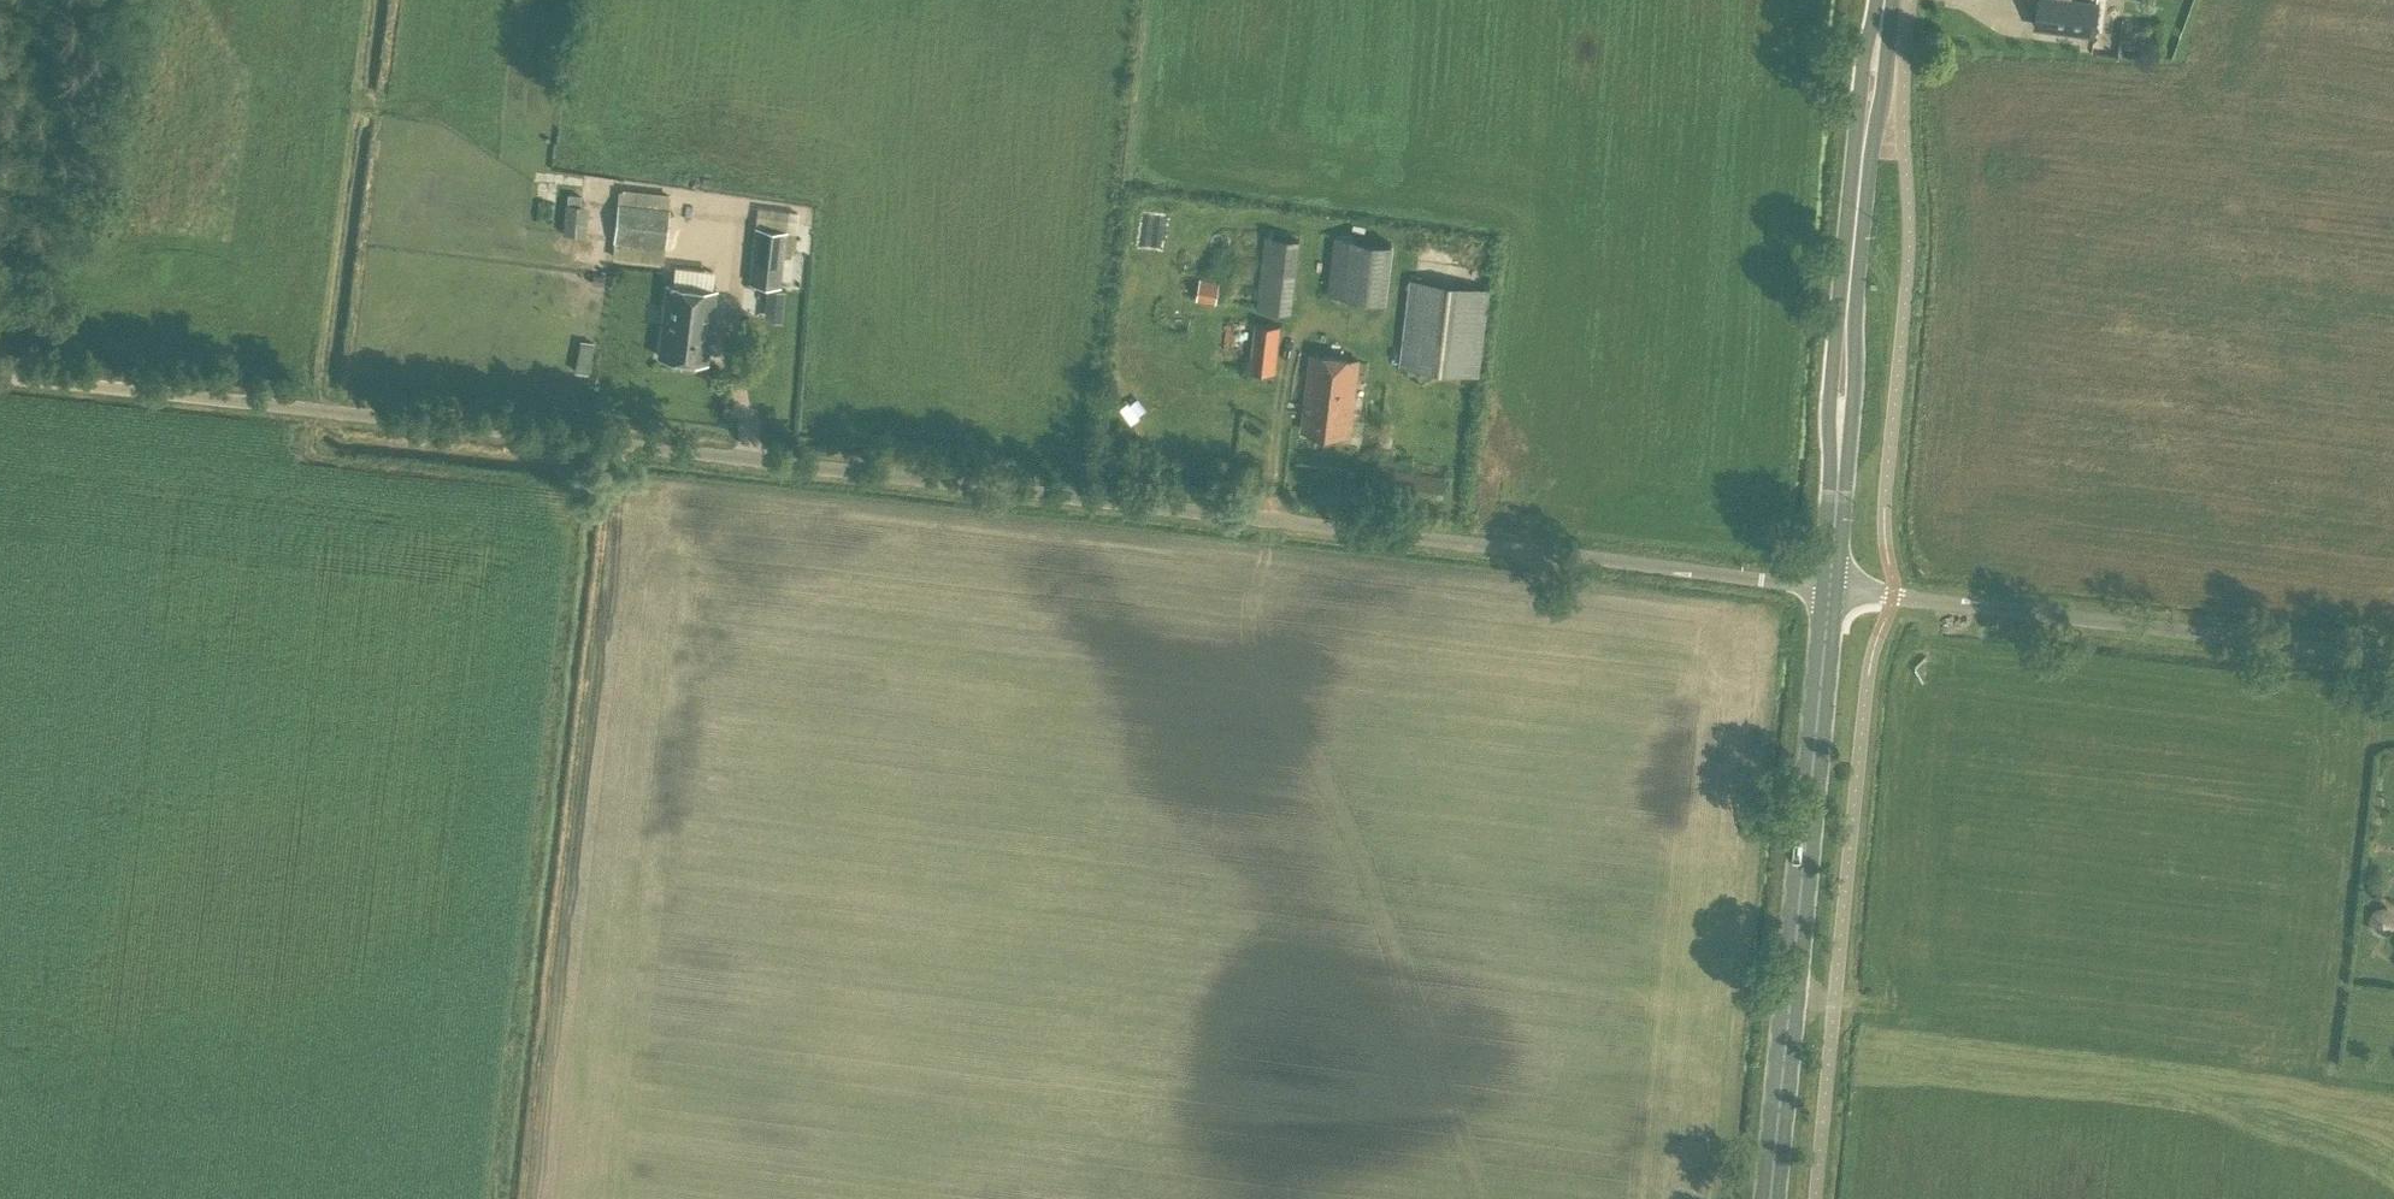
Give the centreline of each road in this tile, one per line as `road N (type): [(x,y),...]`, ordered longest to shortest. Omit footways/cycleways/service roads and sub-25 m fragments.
road 1 (unclassified): [(1830,589),(0,376)]
road 2 (primary): [(1771,1198),(1830,589)]
road 3 (primary): [(1830,589),(1849,289),(1884,0)]
road 4 (unclassified): [(2393,658),(1830,589)]
road 5 (track): [(364,101),(425,111),(529,155),(676,175)]

